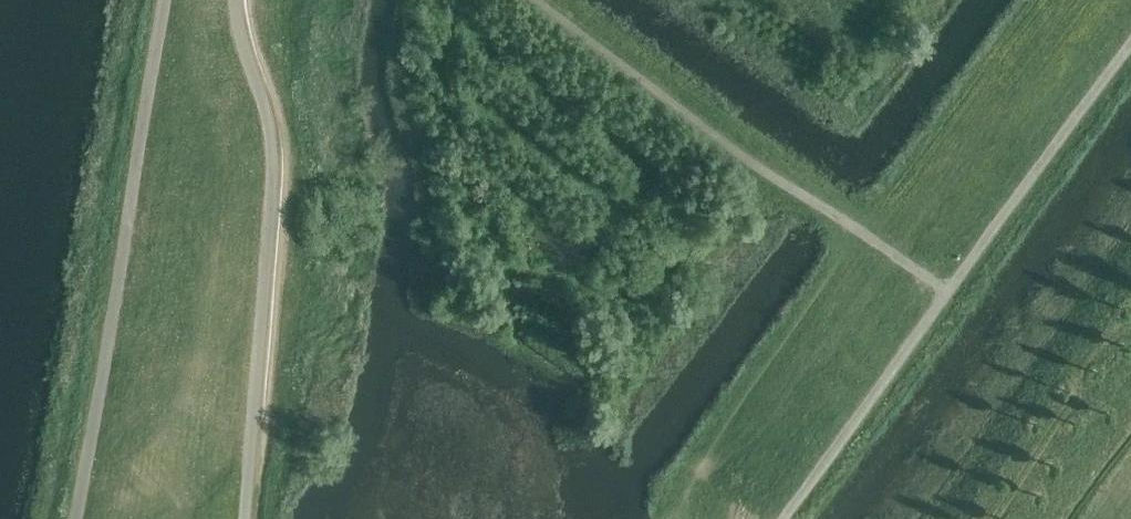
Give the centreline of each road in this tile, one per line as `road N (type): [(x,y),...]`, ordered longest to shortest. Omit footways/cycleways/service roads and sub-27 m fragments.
road 1 (track): [(784,518),(1130,39)]
road 2 (track): [(1130,323),(1081,363),(1081,392),(995,518)]

